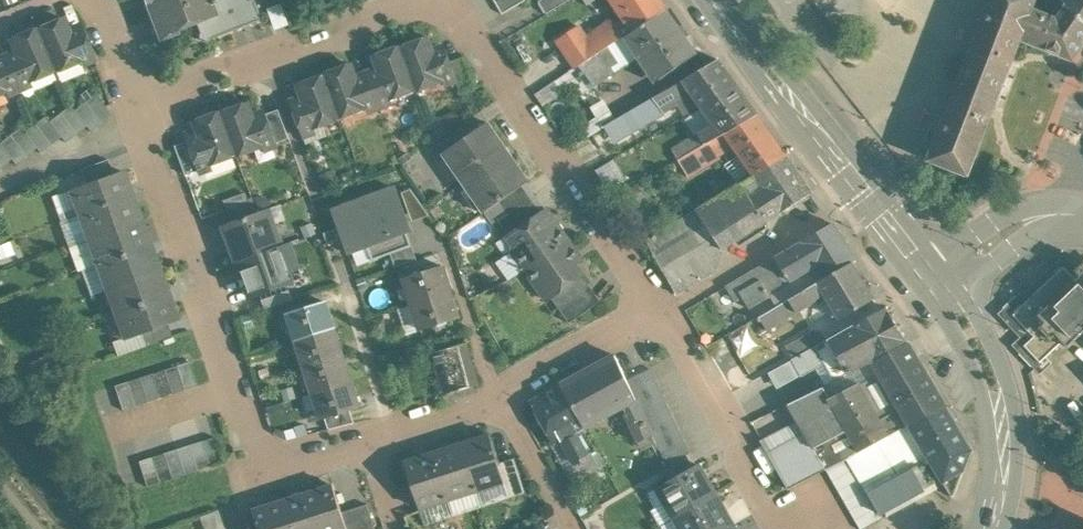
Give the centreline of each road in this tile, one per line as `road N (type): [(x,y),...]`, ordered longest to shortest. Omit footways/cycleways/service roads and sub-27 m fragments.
road 1 (residential): [(141,106),(272,466),(305,476),(373,456)]
road 2 (residential): [(665,313),(461,0)]
road 3 (tertiary): [(719,0),(935,286)]
road 4 (residential): [(397,0),(365,23),(141,106)]
road 5 (tertiary): [(935,286),(970,332),(996,392),(1006,454),(993,528)]
road 6 (residential): [(796,528),(665,313)]
road 7 (residential): [(500,408),(665,313)]
road 8 (residential): [(394,449),(348,296)]
road 9 (tertiary): [(935,286),(1014,227),(1072,214)]
road 10 (residential): [(500,408),(447,262)]
road 11 (residential): [(500,408),(576,528)]

